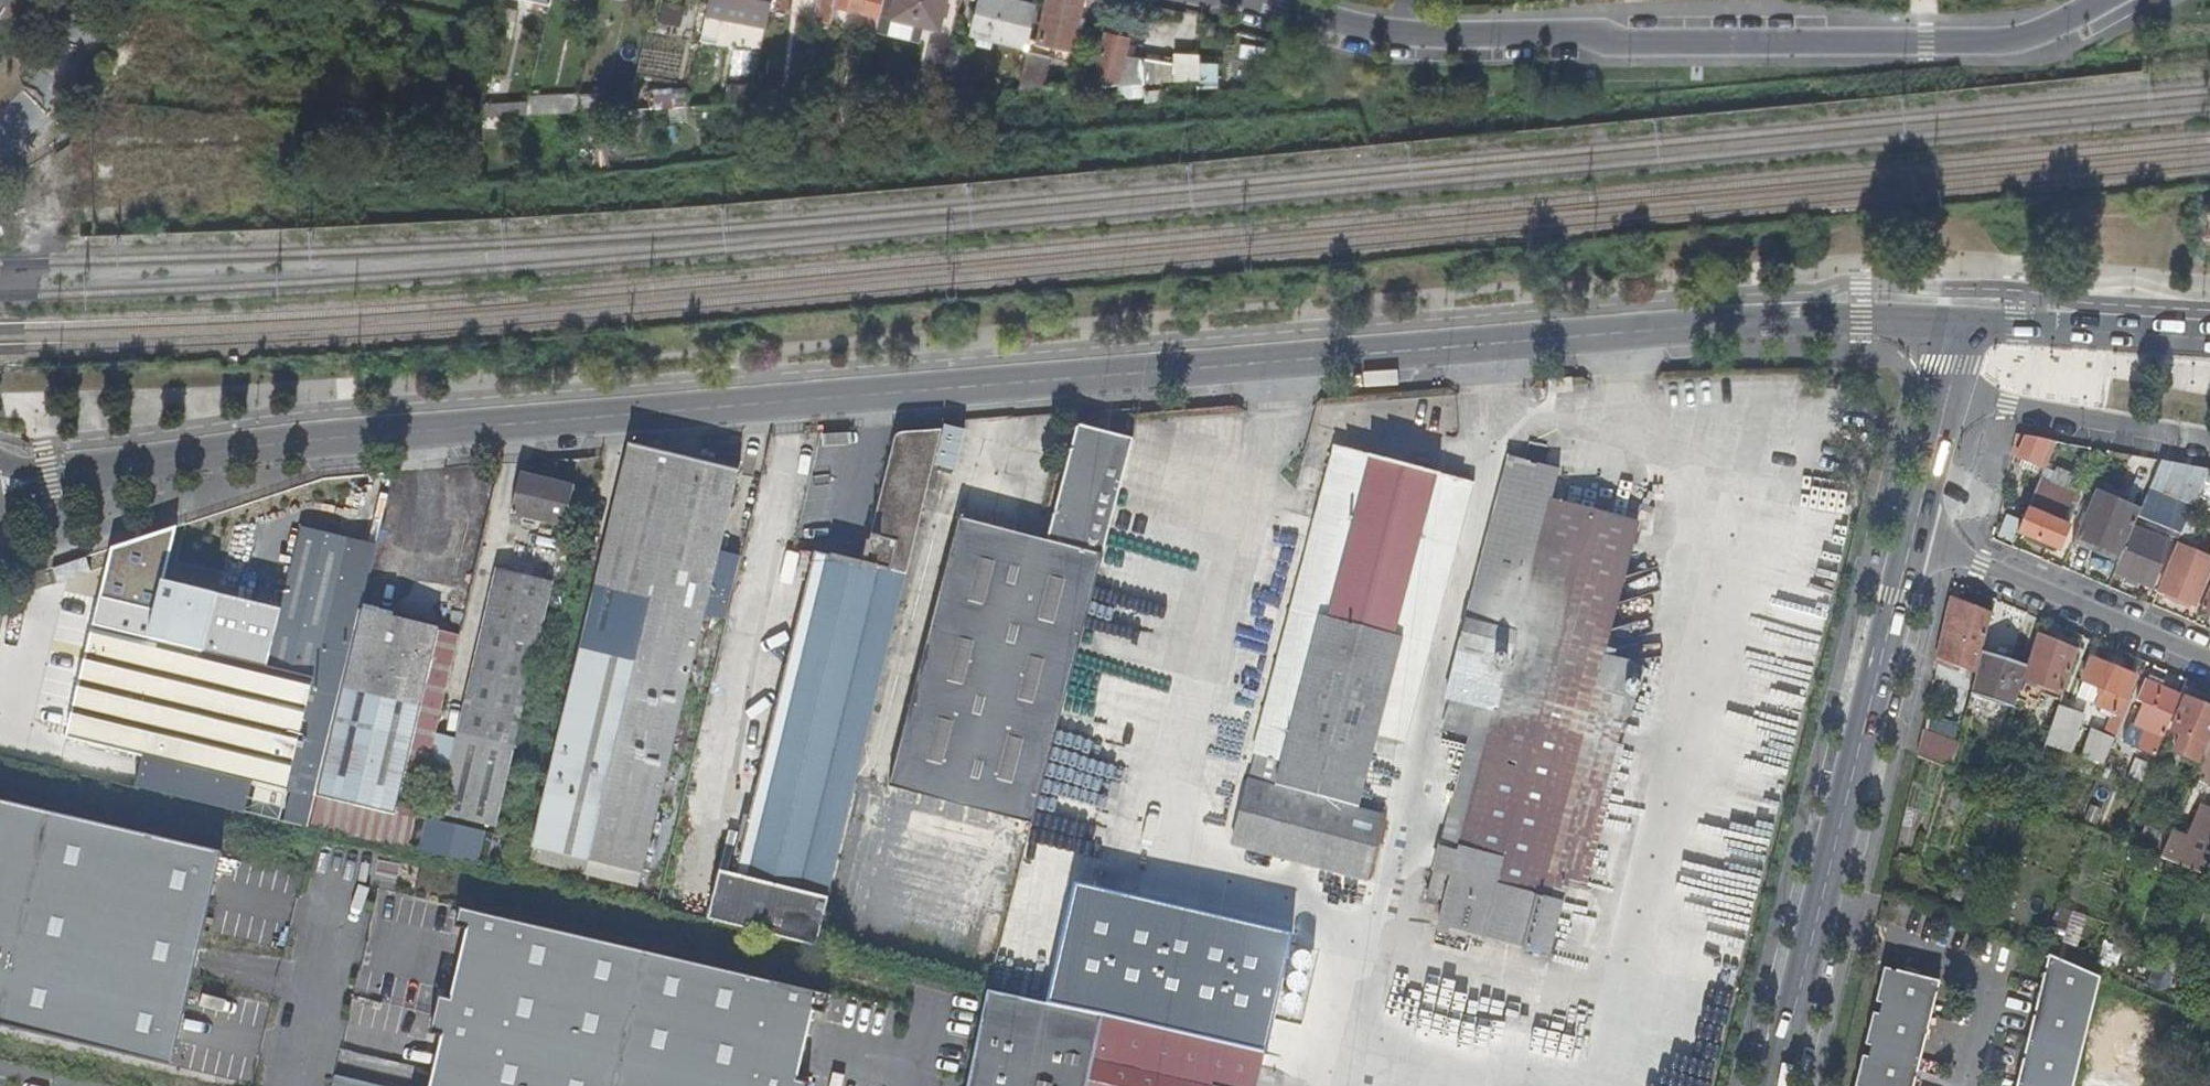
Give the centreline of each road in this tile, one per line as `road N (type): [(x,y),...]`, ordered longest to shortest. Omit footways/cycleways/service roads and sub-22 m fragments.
road 1 (tertiary): [(1959,321),(1615,333),(507,423),(242,448),(0,487)]
road 2 (residential): [(1262,0),(1403,32),(1589,32),(1616,43),(2000,40),(2043,30),(2101,0)]
road 3 (unclassified): [(1773,1085),(1911,533)]
road 4 (residential): [(2209,661),(1911,533)]
road 5 (residential): [(1948,392),(2209,441)]
road 6 (tertiary): [(2209,337),(1959,321)]
road 7 (residential): [(0,136),(63,66),(89,0)]
road 8 (unclassified): [(1911,533),(1948,392)]

